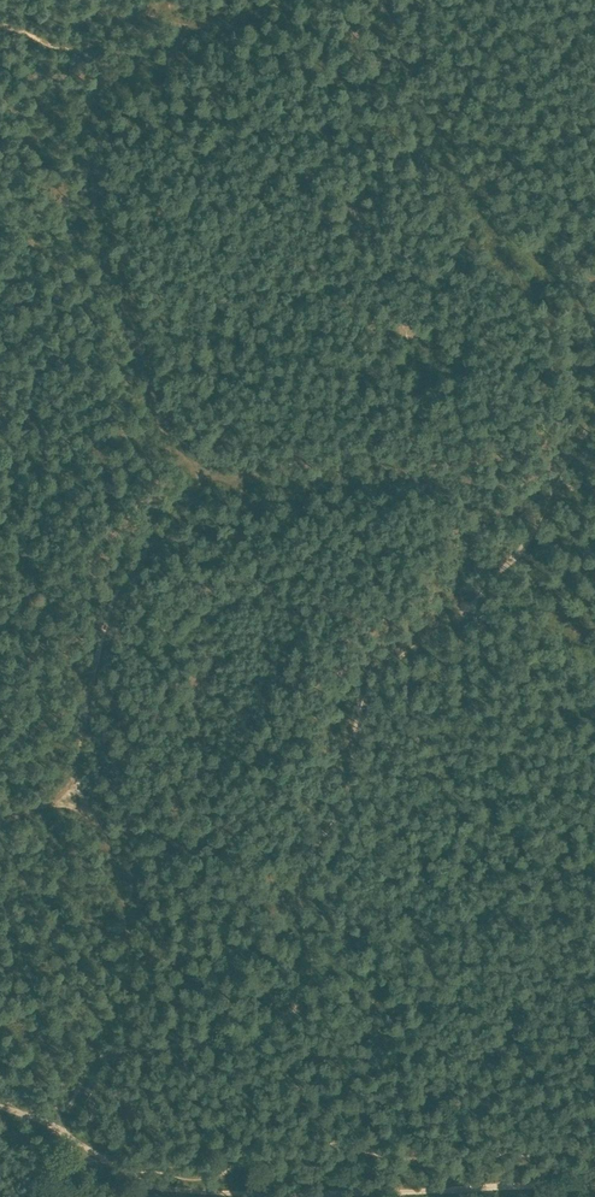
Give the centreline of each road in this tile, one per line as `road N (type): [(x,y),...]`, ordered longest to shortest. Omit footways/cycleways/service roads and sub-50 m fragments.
road 1 (track): [(95,1057),(129,963),(129,894),(84,792),(101,645),(122,579),(199,472),(171,438),(148,385),(104,240),(91,134),(102,95),(148,56),(311,0)]
road 2 (track): [(594,372),(574,453),(522,544),(360,706),(344,787),(310,873),(314,960),(302,982),(255,1015),(155,1032),(95,1057)]
road 3 (track): [(127,1172),(199,1191),(594,1186)]
road 4 (track): [(594,284),(553,284),(453,174),(382,0)]
road 5 (track): [(594,679),(536,602),(518,549)]

